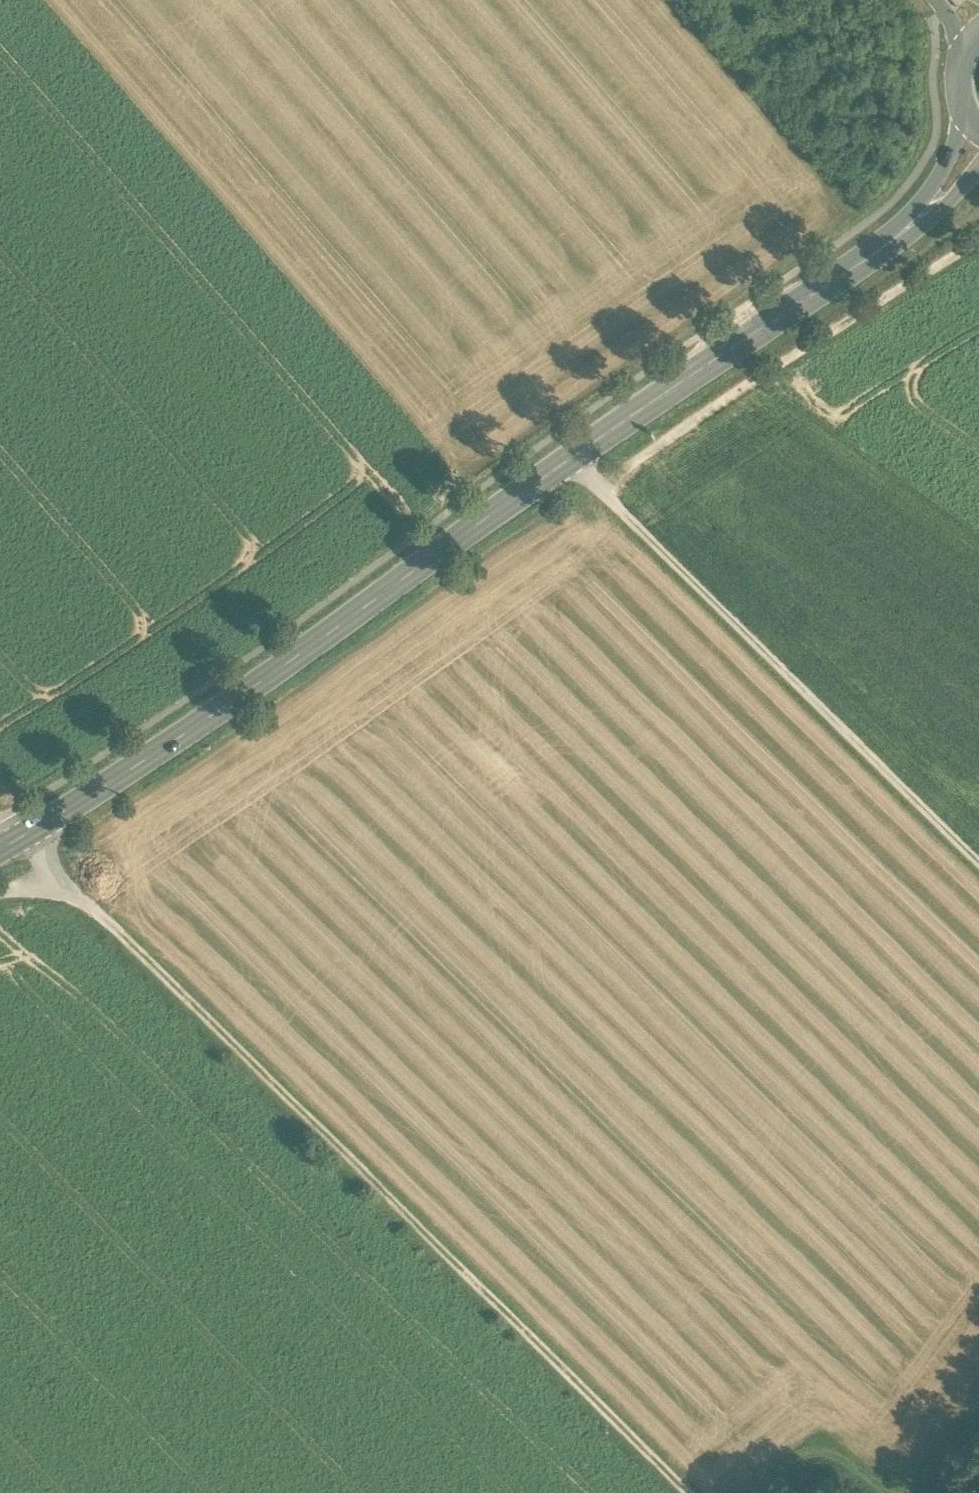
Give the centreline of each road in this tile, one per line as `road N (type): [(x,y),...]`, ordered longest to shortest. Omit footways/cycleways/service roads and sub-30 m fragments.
road 1 (secondary): [(978,153),(938,208),(902,237),(666,388),(0,847)]
road 2 (track): [(0,824),(104,913),(688,1492)]
road 3 (track): [(575,451),(978,862)]
road 4 (track): [(605,489),(637,456),(978,243)]

